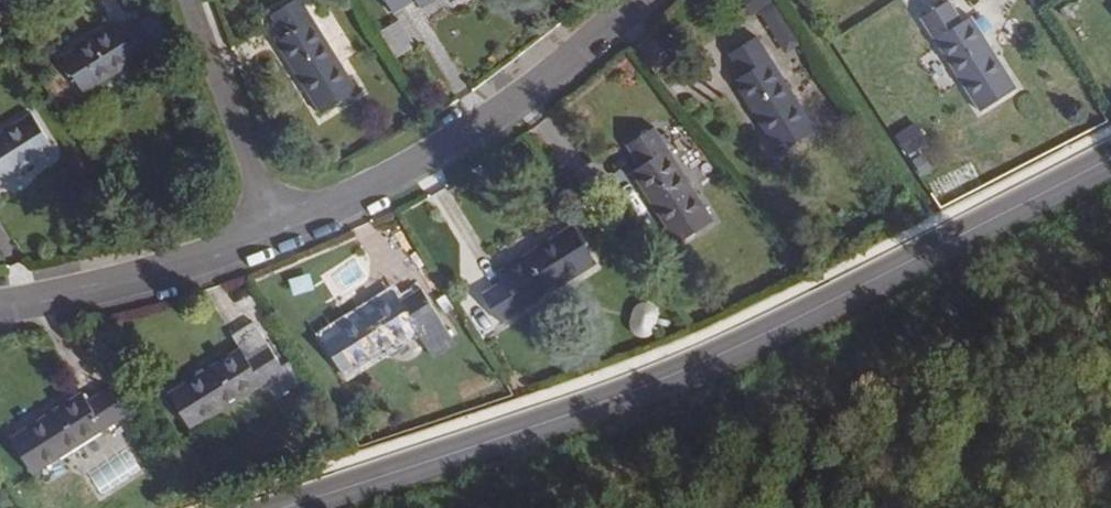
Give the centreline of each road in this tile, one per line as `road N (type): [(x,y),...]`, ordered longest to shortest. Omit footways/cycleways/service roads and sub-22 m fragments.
road 1 (tertiary): [(1110,159),(680,367),(280,507)]
road 2 (residential): [(636,0),(550,77),(446,150),(277,234)]
road 3 (residential): [(277,234),(0,310)]
road 4 (residential): [(277,234),(188,0)]

